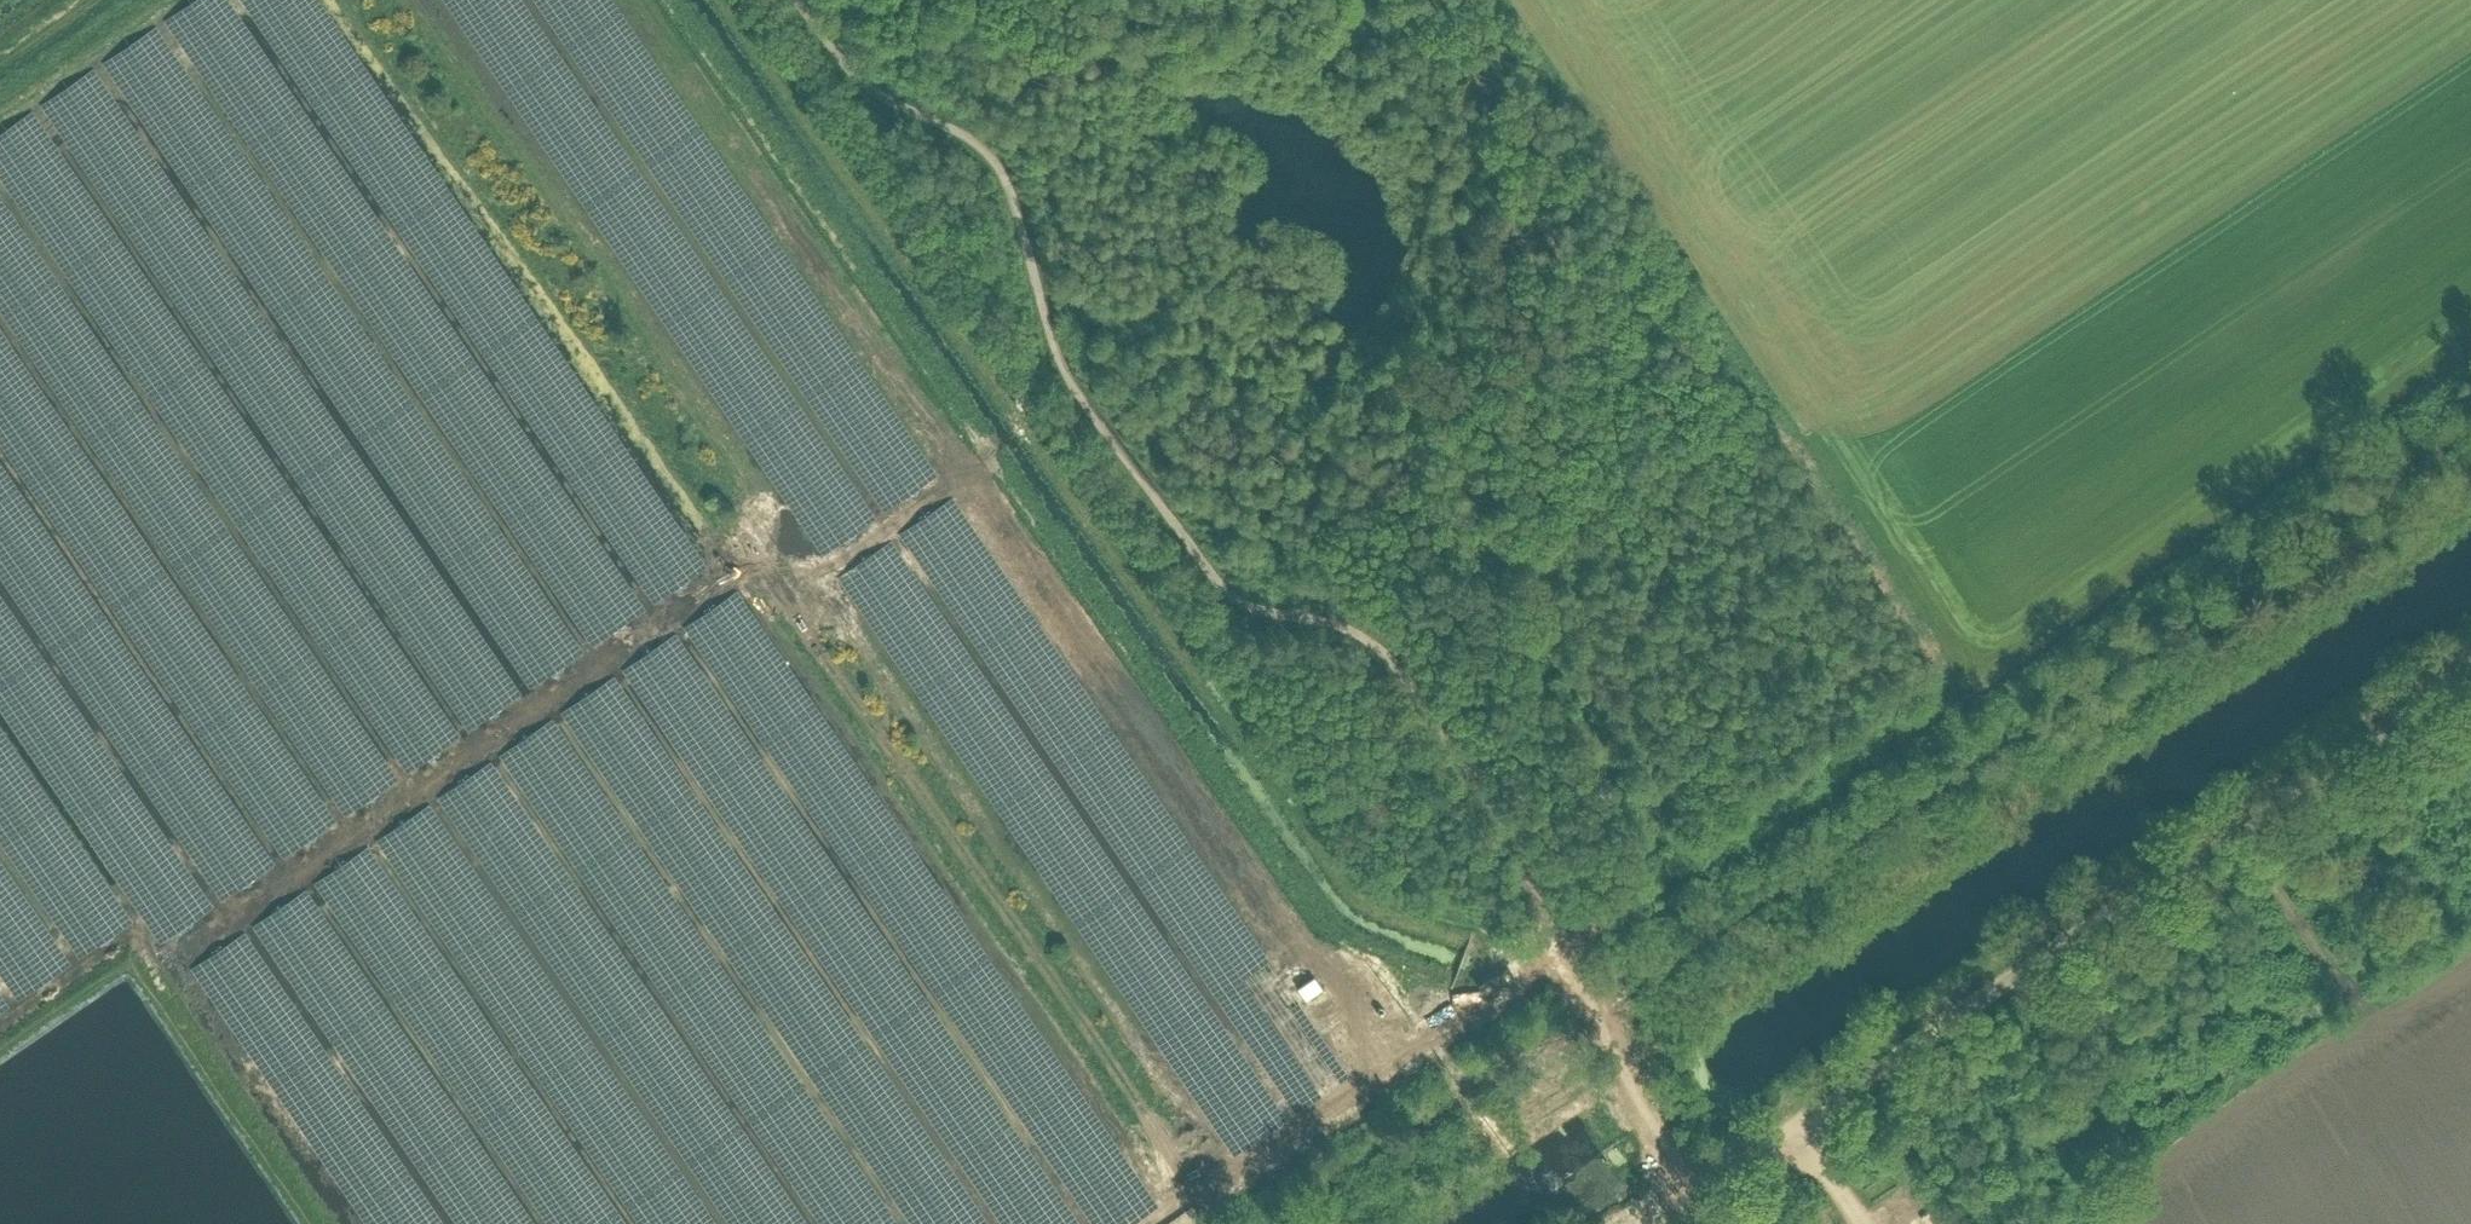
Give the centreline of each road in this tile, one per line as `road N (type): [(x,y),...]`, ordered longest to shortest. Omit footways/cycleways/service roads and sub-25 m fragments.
road 1 (unclassified): [(1699,1191),(2470,670)]
road 2 (track): [(2236,828),(2369,1018)]

